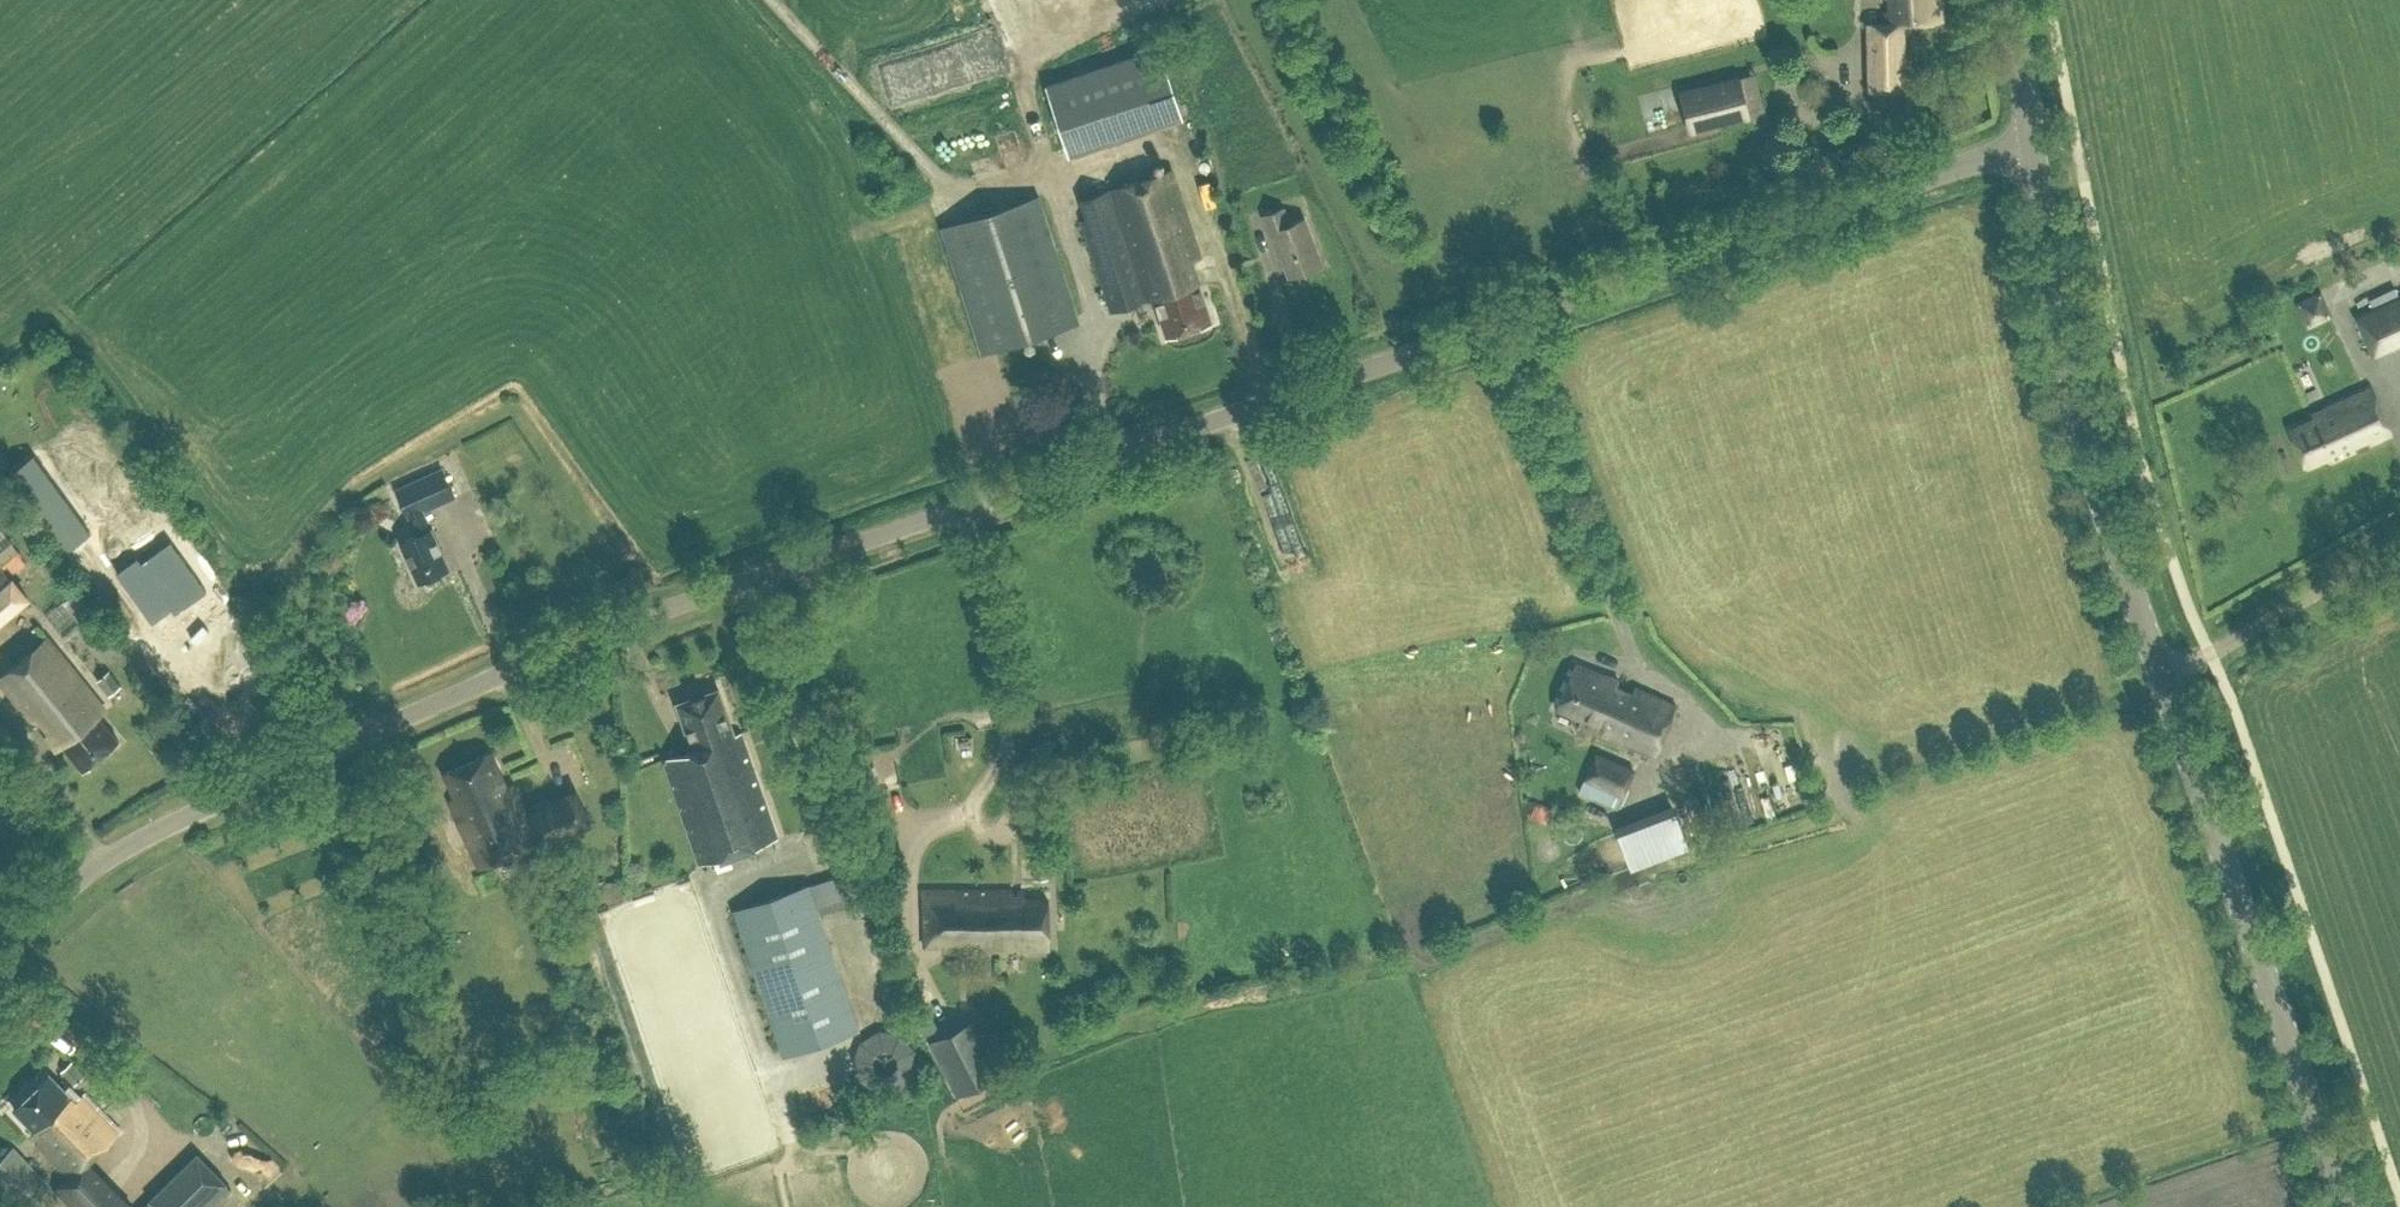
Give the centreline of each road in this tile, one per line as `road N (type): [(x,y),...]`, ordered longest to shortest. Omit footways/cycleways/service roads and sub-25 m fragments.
road 1 (unclassified): [(0,959),(73,883),(157,828),(607,628),(1981,155),(2033,146)]
road 2 (tertiary): [(2345,1206),(2163,671)]
road 3 (tertiary): [(2163,671),(2097,471),(2033,146)]
road 4 (track): [(1028,172),(986,183),(942,167),(778,0)]
road 5 (unclassified): [(2163,671),(2399,541)]
road 6 (tertiary): [(2033,146),(2005,0)]

